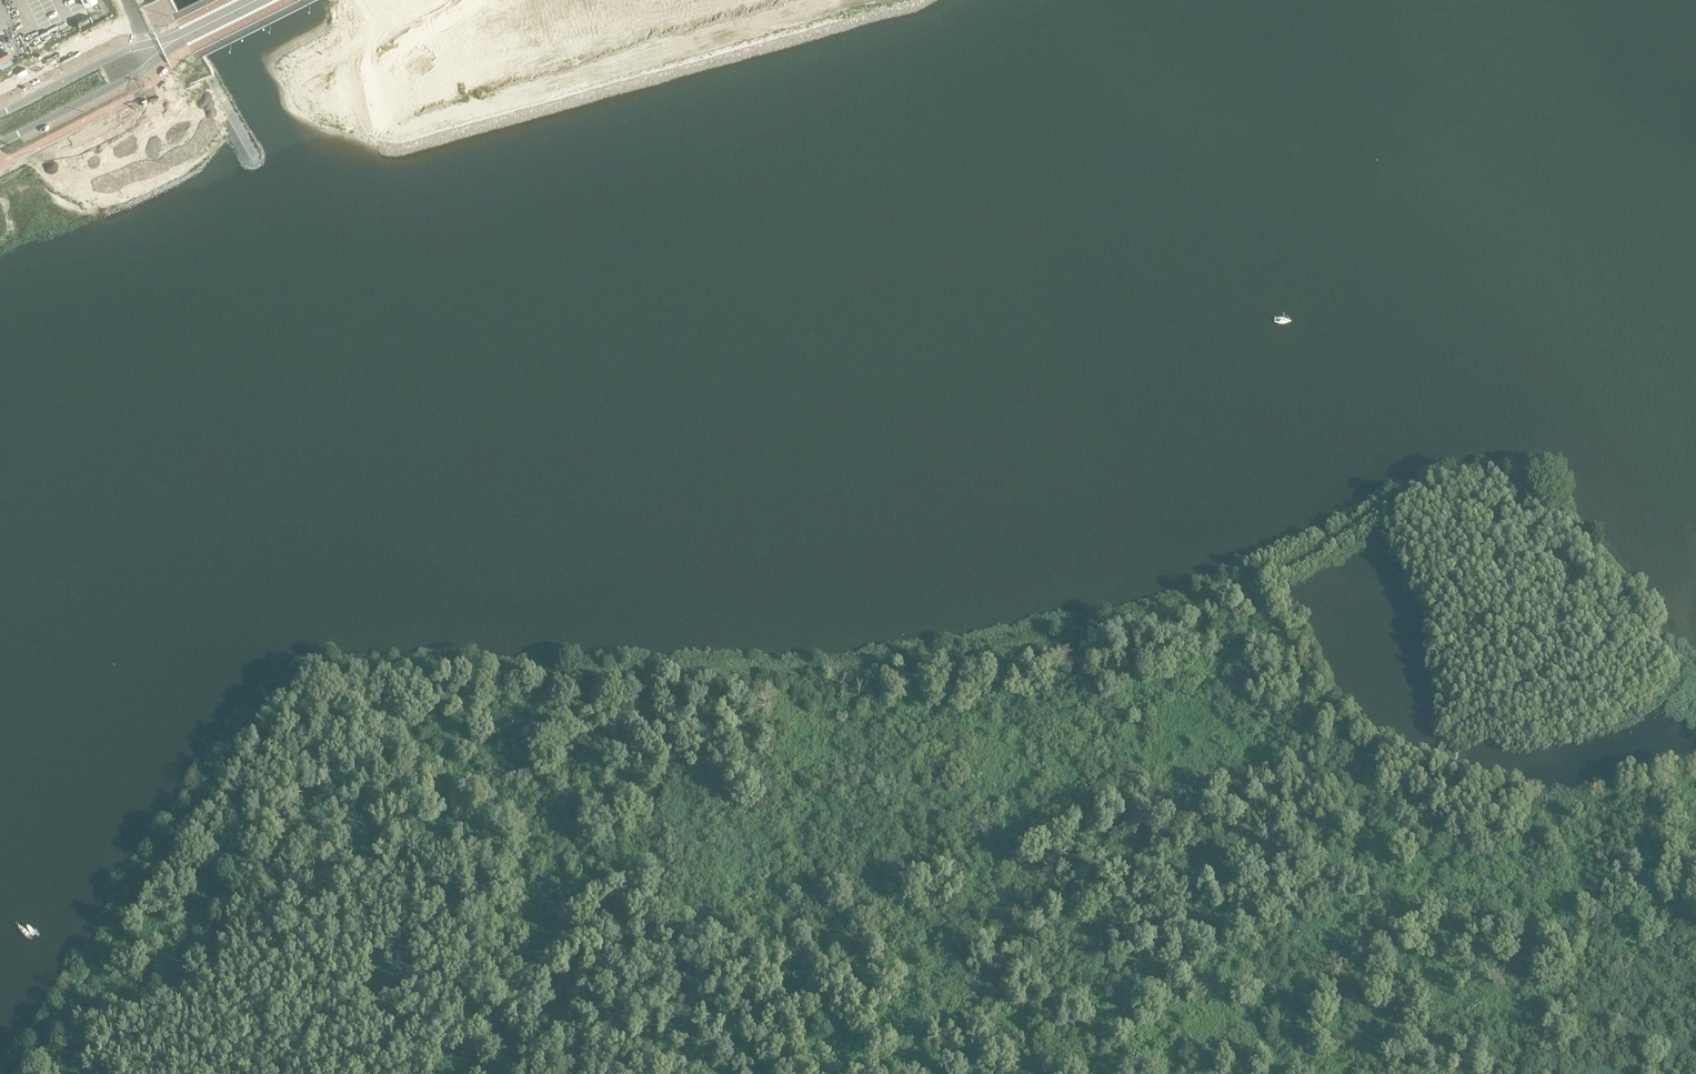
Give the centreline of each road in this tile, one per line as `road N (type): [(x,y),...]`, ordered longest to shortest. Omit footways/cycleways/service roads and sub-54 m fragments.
road 1 (tertiary): [(0,144),(138,74),(166,43)]
road 2 (tertiary): [(146,45),(0,114)]

